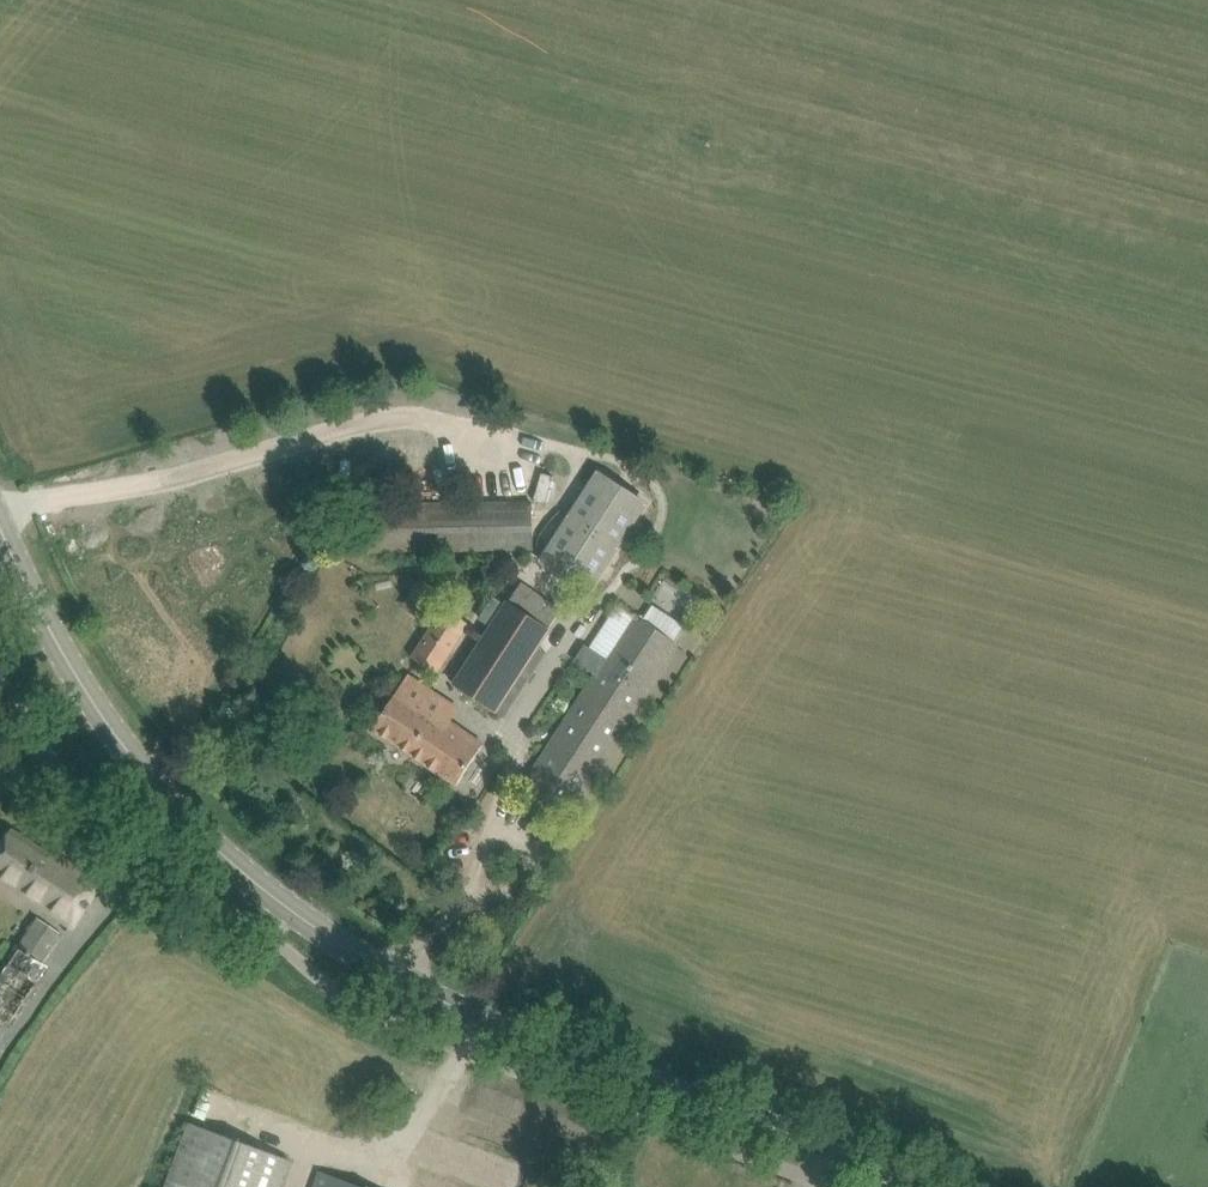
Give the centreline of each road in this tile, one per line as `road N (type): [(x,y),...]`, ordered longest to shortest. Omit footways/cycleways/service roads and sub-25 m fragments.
road 1 (tertiary): [(934,1186),(480,1014),(279,900),(148,777),(92,699),(46,623),(0,513)]

